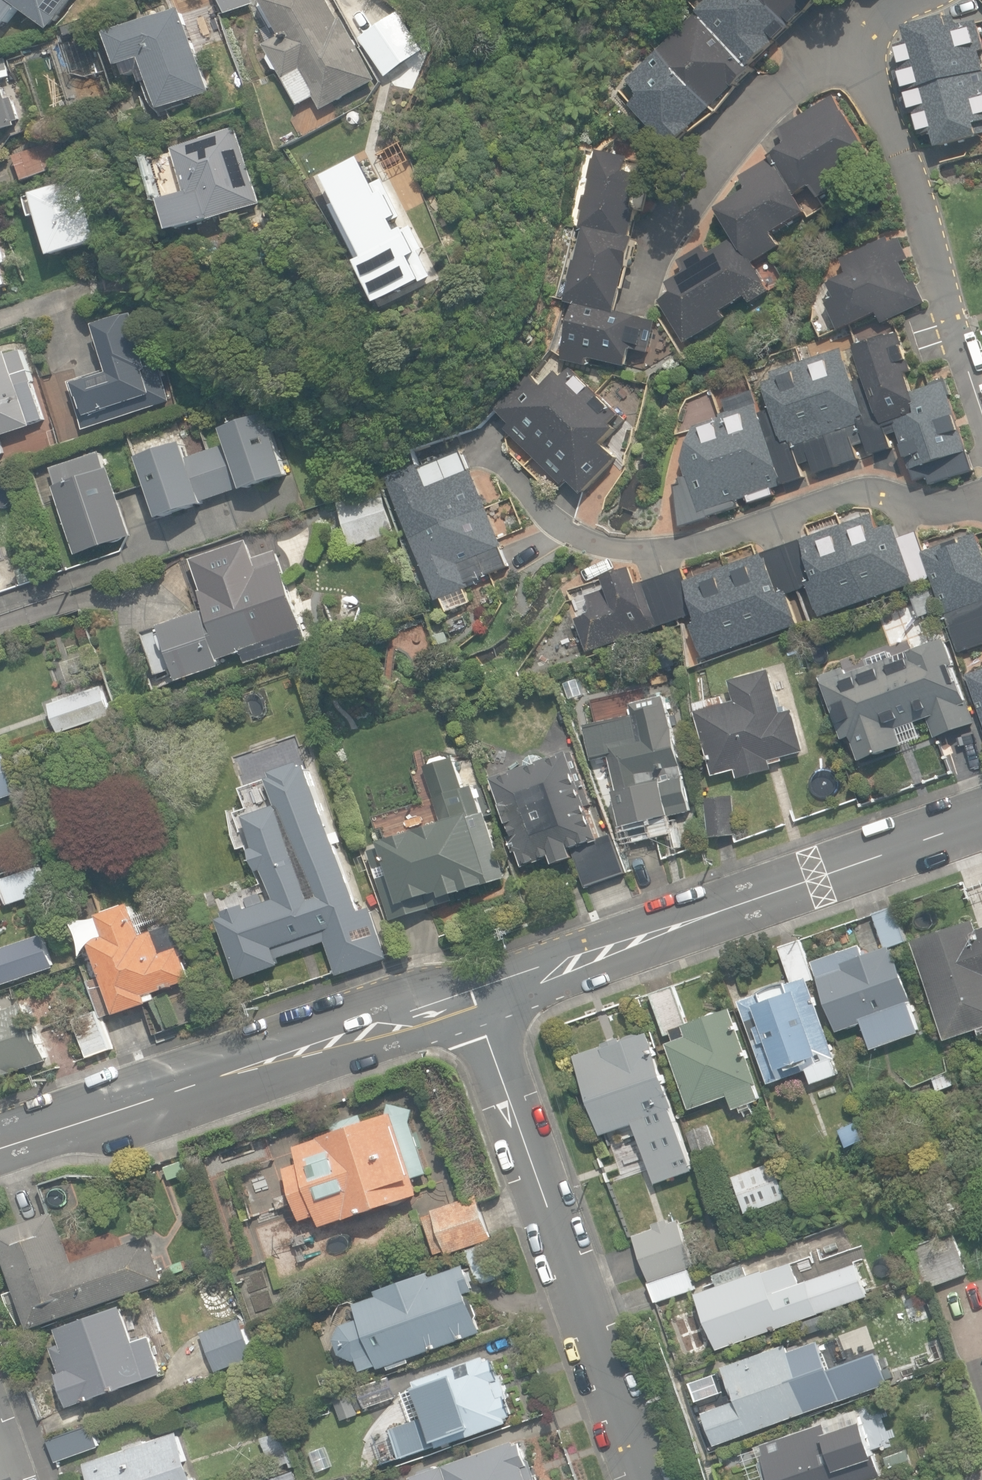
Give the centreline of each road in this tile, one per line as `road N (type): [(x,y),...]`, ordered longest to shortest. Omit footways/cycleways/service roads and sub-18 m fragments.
road 1 (tertiary): [(471,999),(981,818)]
road 2 (residential): [(981,503),(941,507),(879,492),(694,548),(645,553),(589,539),(501,447)]
road 3 (residential): [(644,1479),(471,999)]
road 4 (tertiary): [(0,1157),(471,999)]
road 5 (residential): [(852,38),(913,188),(981,421)]
road 6 (residential): [(852,38),(771,94),(705,189),(651,297)]

